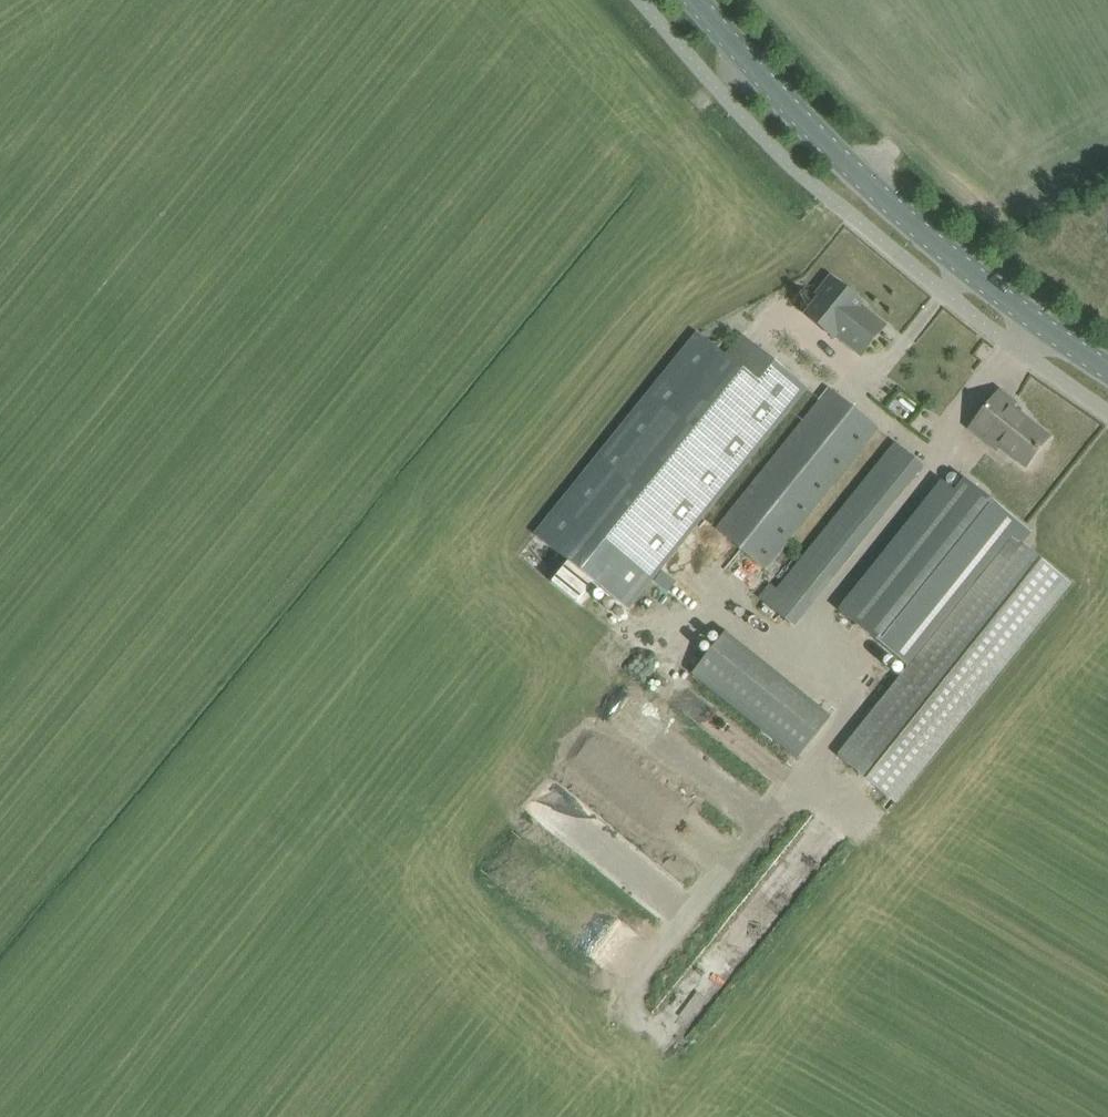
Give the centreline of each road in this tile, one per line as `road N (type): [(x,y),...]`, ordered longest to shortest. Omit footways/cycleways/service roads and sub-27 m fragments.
road 1 (secondary): [(695,0),(847,164),(926,235),(1107,367)]

